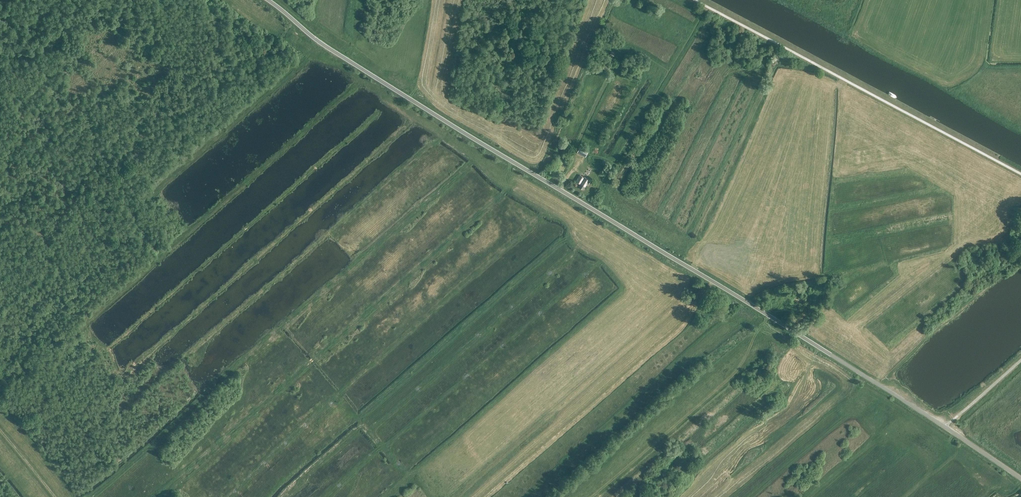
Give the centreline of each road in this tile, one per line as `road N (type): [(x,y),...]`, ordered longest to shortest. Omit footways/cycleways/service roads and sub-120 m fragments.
road 1 (unclassified): [(1020,479),(368,74),(266,0)]
road 2 (track): [(713,283),(687,318),(552,437)]

